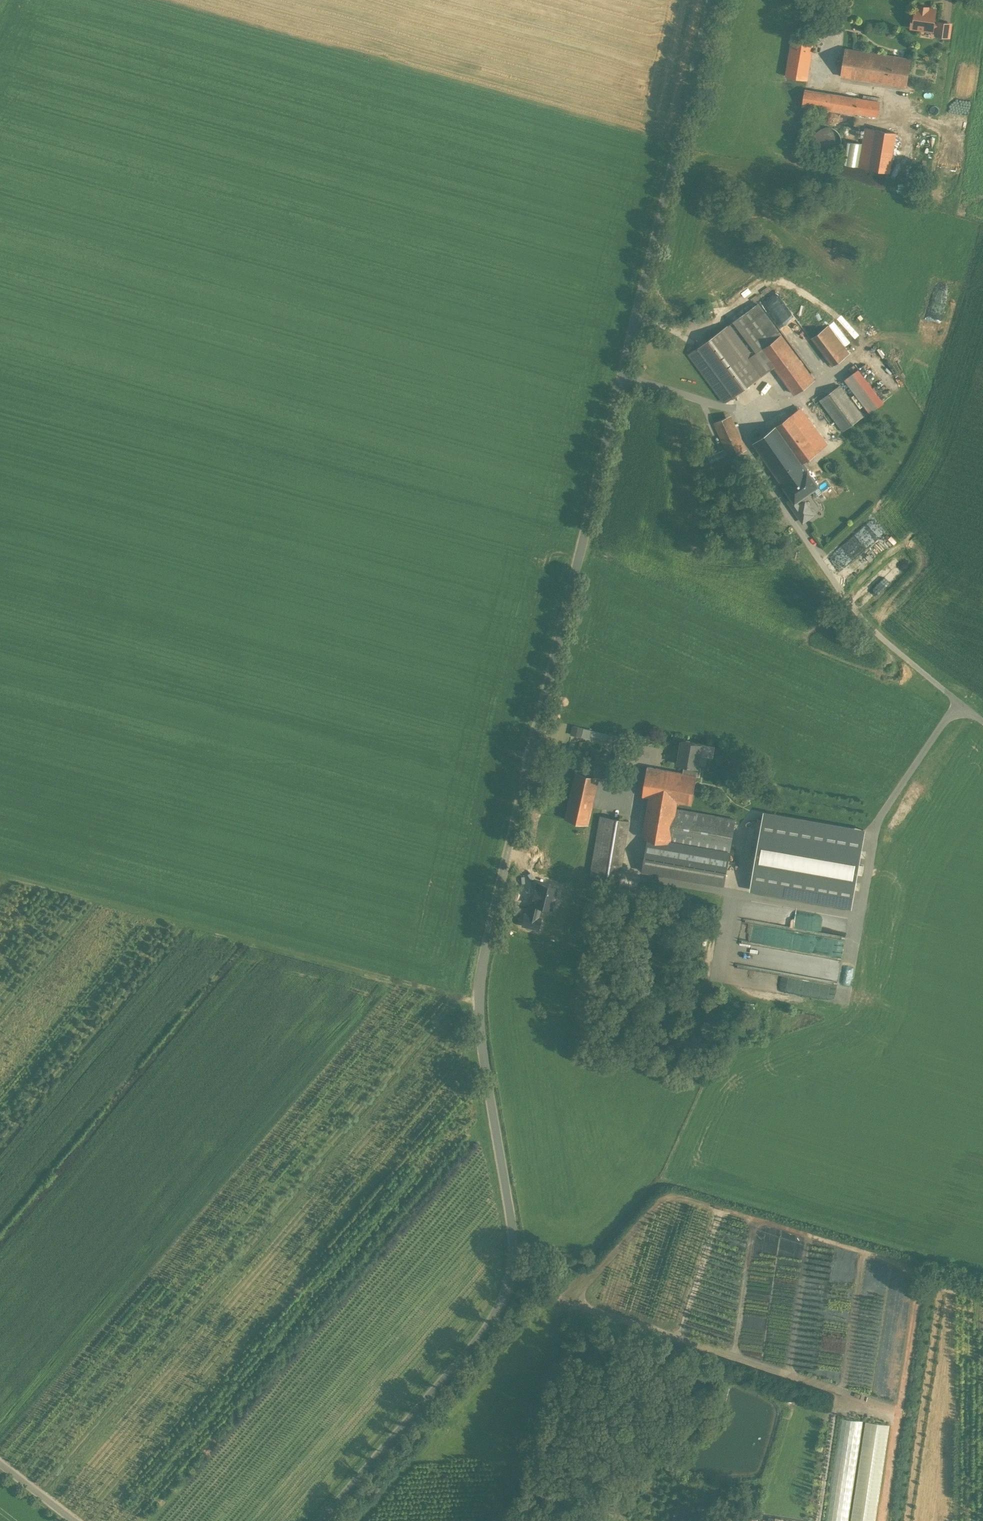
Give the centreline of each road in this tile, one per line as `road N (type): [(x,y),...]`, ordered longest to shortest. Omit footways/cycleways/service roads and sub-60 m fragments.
road 1 (unclassified): [(712,0),(482,982),(516,1267),(487,1326),(318,1520)]
road 2 (track): [(982,1298),(920,1280),(871,1251),(671,1194),(565,1306),(489,1520)]
road 3 (unclassified): [(982,711),(809,552),(761,465)]

